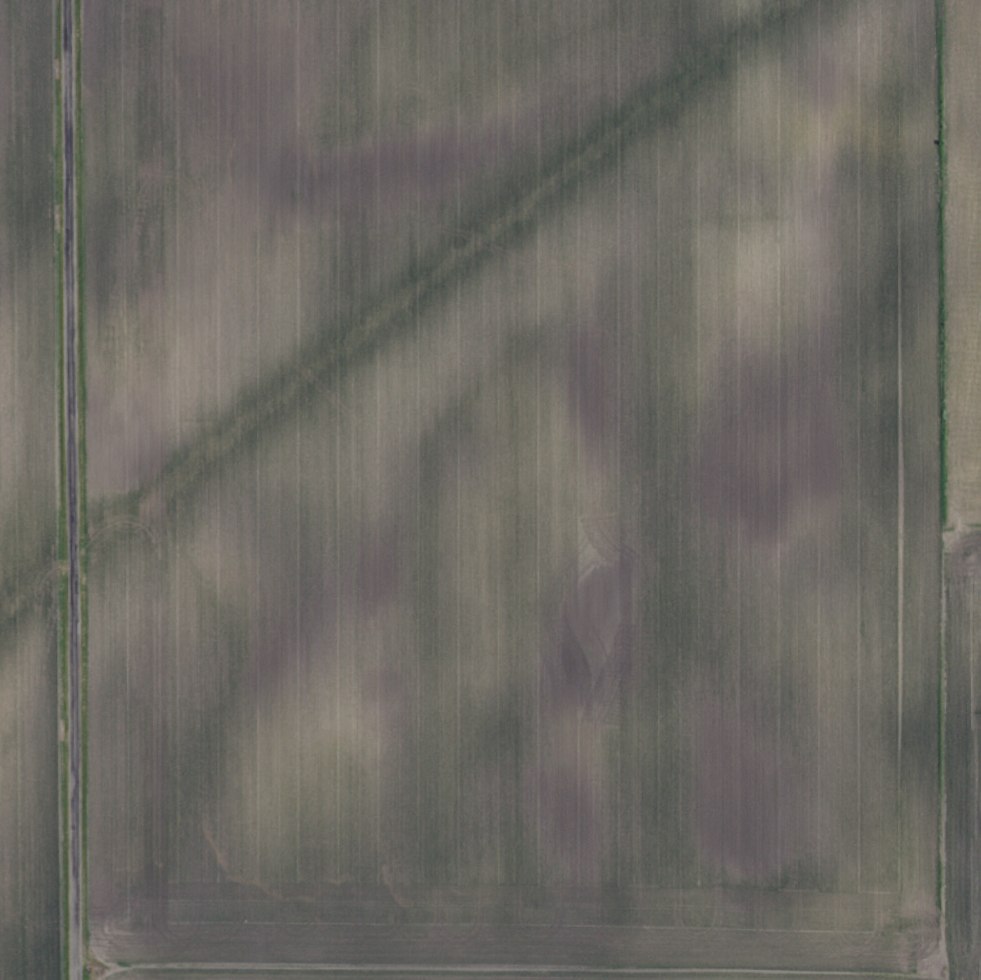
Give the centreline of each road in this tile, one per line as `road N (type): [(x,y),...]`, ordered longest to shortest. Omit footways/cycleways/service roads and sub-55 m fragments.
road 1 (residential): [(73,979),(65,0)]

